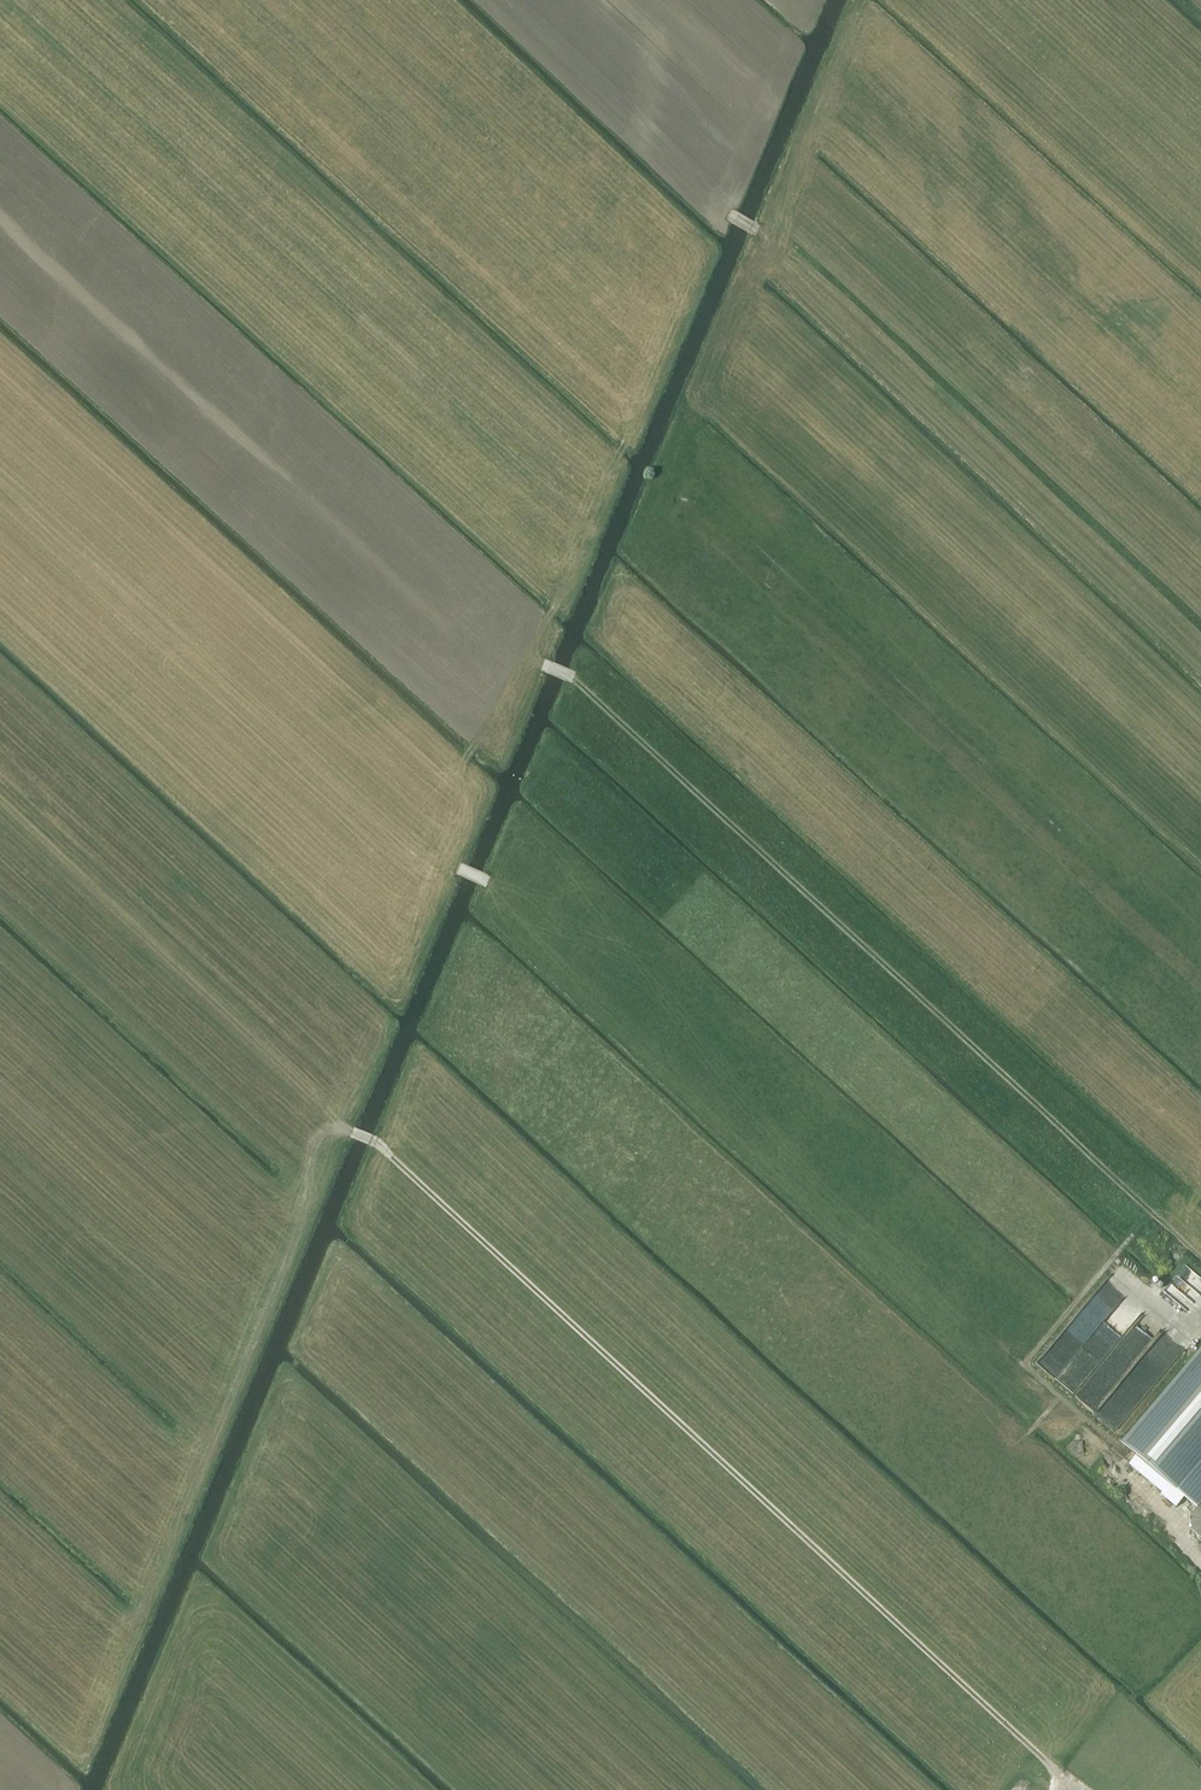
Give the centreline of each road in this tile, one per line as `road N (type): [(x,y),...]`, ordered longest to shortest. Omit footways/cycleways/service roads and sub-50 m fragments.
road 1 (track): [(1059,1789),(1046,1761),(377,1143),(353,1132)]

